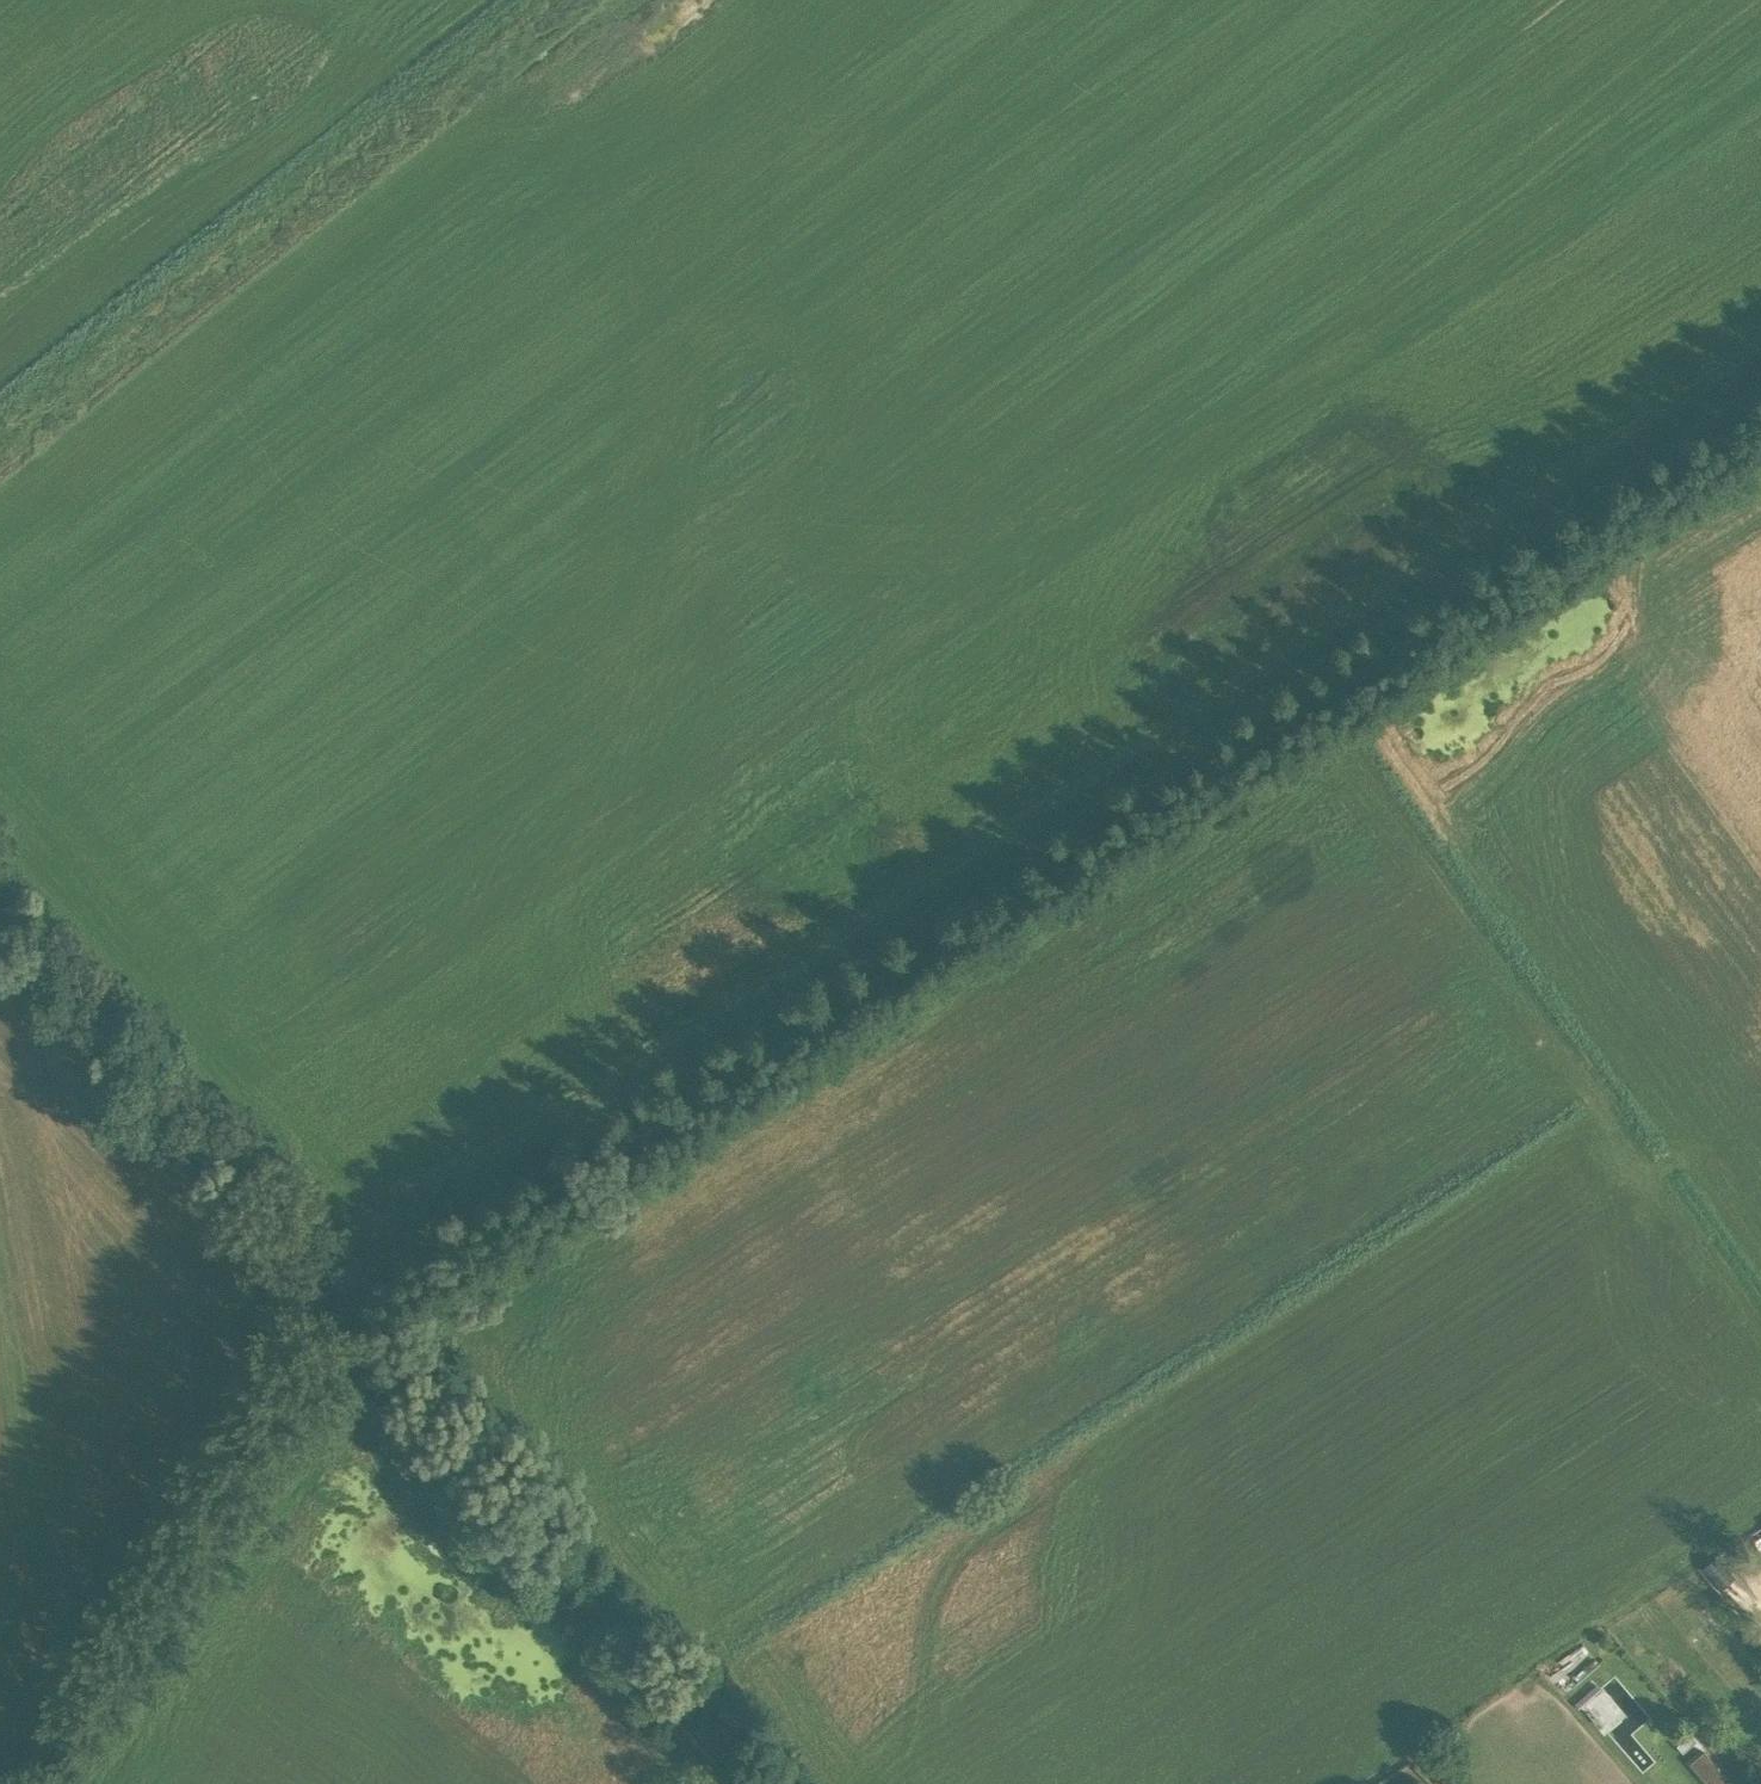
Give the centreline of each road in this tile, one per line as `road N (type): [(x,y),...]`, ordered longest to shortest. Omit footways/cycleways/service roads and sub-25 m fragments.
road 1 (track): [(733,1783),(0,941)]
road 2 (track): [(320,1313),(20,1783)]

